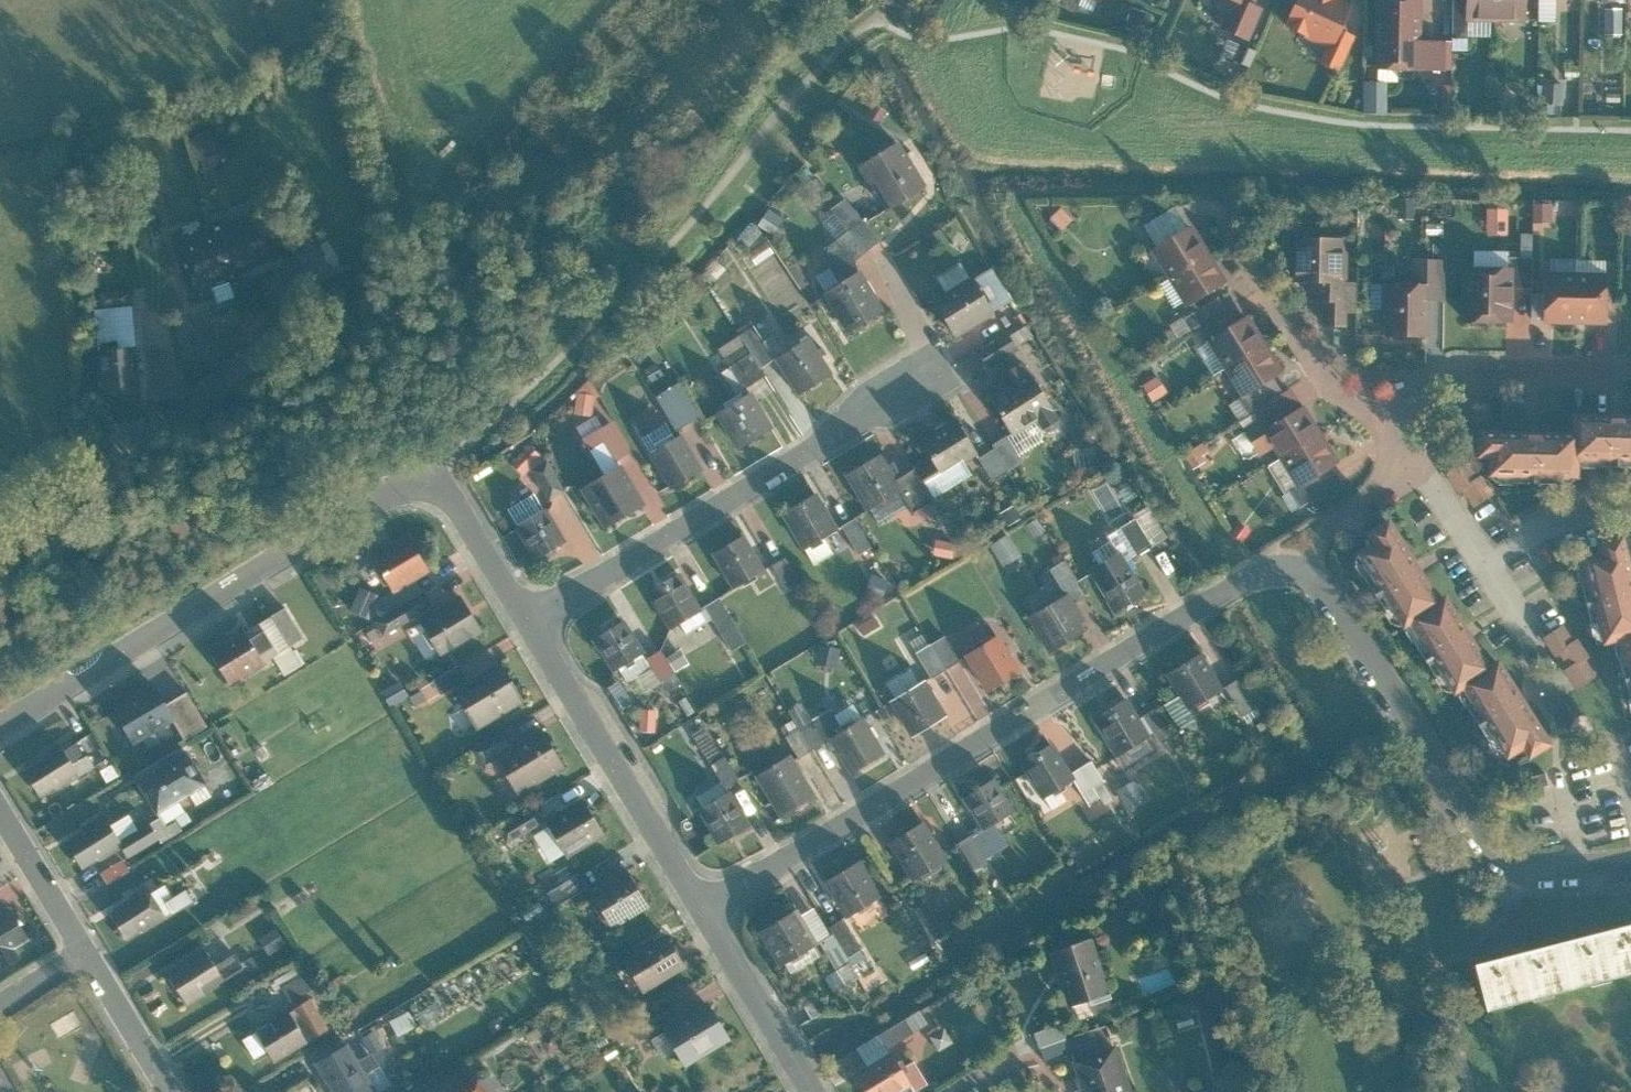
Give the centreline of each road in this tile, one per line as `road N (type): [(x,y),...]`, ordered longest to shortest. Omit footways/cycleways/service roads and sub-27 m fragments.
road 1 (residential): [(1303,572),(1271,571),(1236,585),(703,902)]
road 2 (residential): [(529,627),(429,473),(0,731)]
road 3 (residential): [(1630,864),(1536,866),(1493,845),(1333,599),(1303,572)]
road 4 (residential): [(529,627),(928,379)]
road 5 (residential): [(0,809),(171,1091)]
road 6 (residential): [(703,902),(529,627)]
road 7 (residential): [(1383,425),(1337,398),(1236,249),(1228,191)]
road 8 (residential): [(1383,425),(1399,389),(1435,376),(1630,373)]
road 9 (residential): [(0,539),(148,444),(161,397)]
road 10 (residential): [(703,902),(813,1091)]
road 11 (residential): [(1303,572),(1328,535),(1393,484),(1383,425)]

